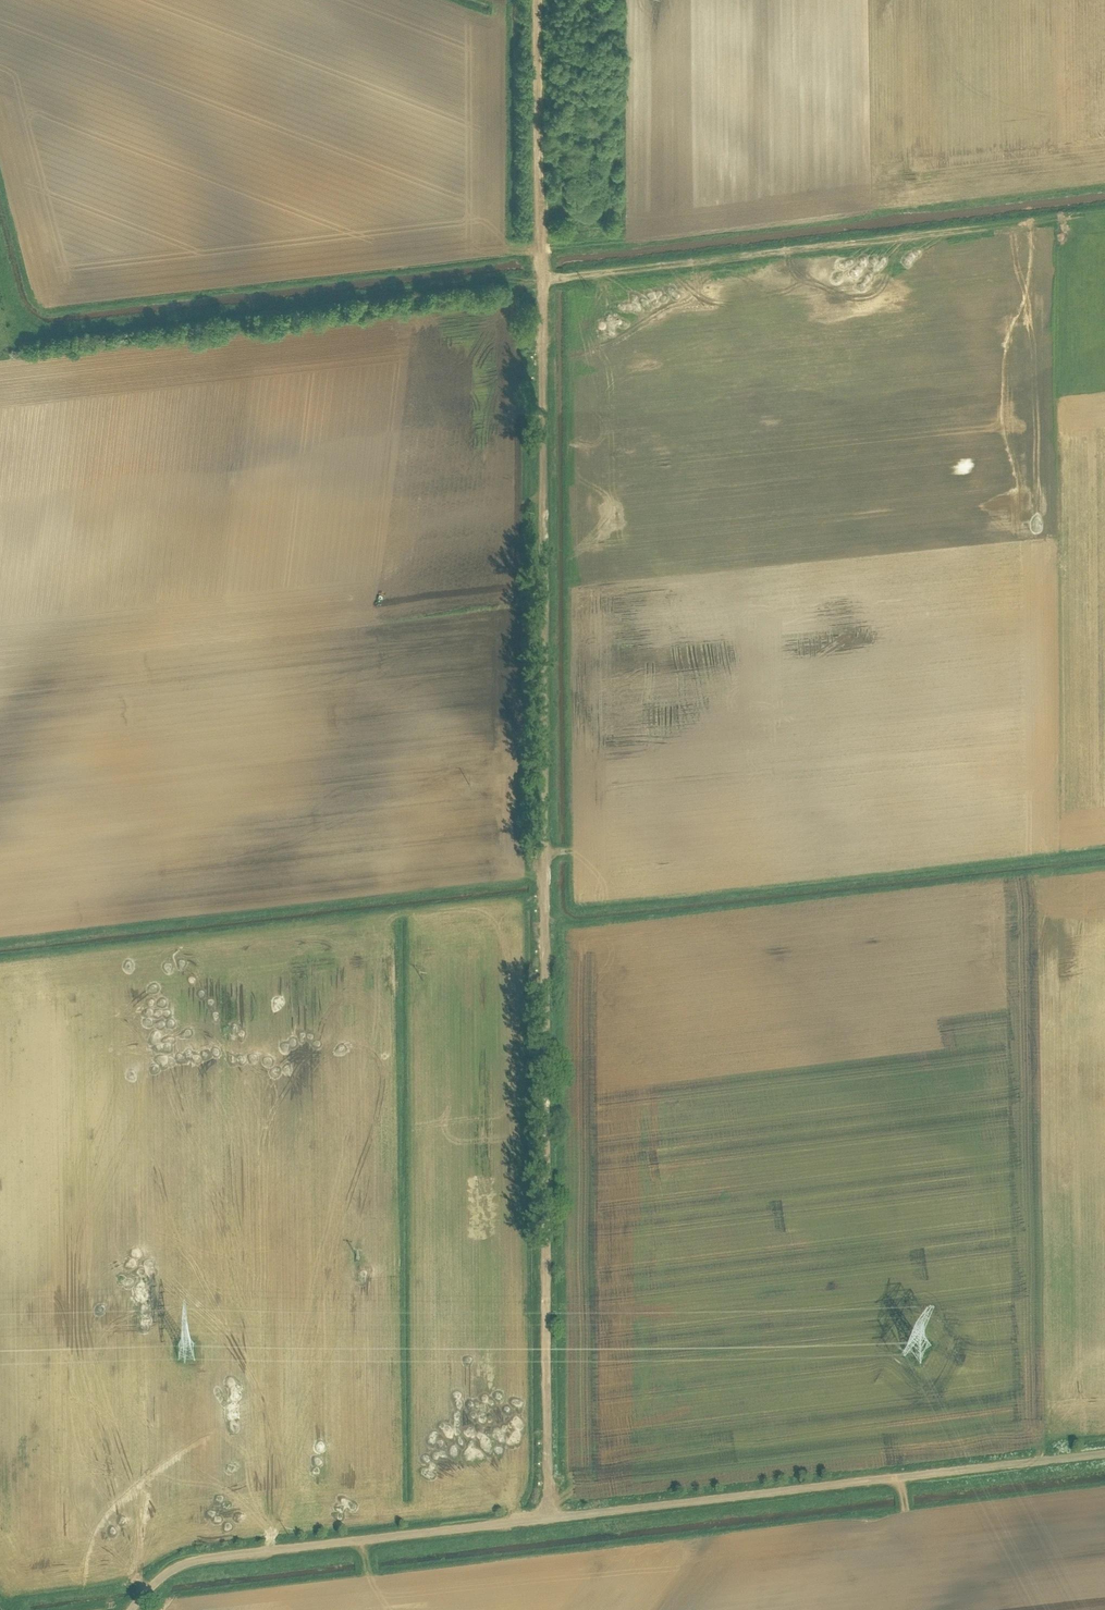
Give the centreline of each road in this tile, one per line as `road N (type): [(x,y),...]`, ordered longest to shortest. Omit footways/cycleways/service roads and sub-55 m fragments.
road 1 (track): [(542,1519),(535,0)]
road 2 (unclassified): [(137,1609),(160,1580),(190,1566),(1104,1455)]
road 3 (track): [(540,281),(1104,212)]

